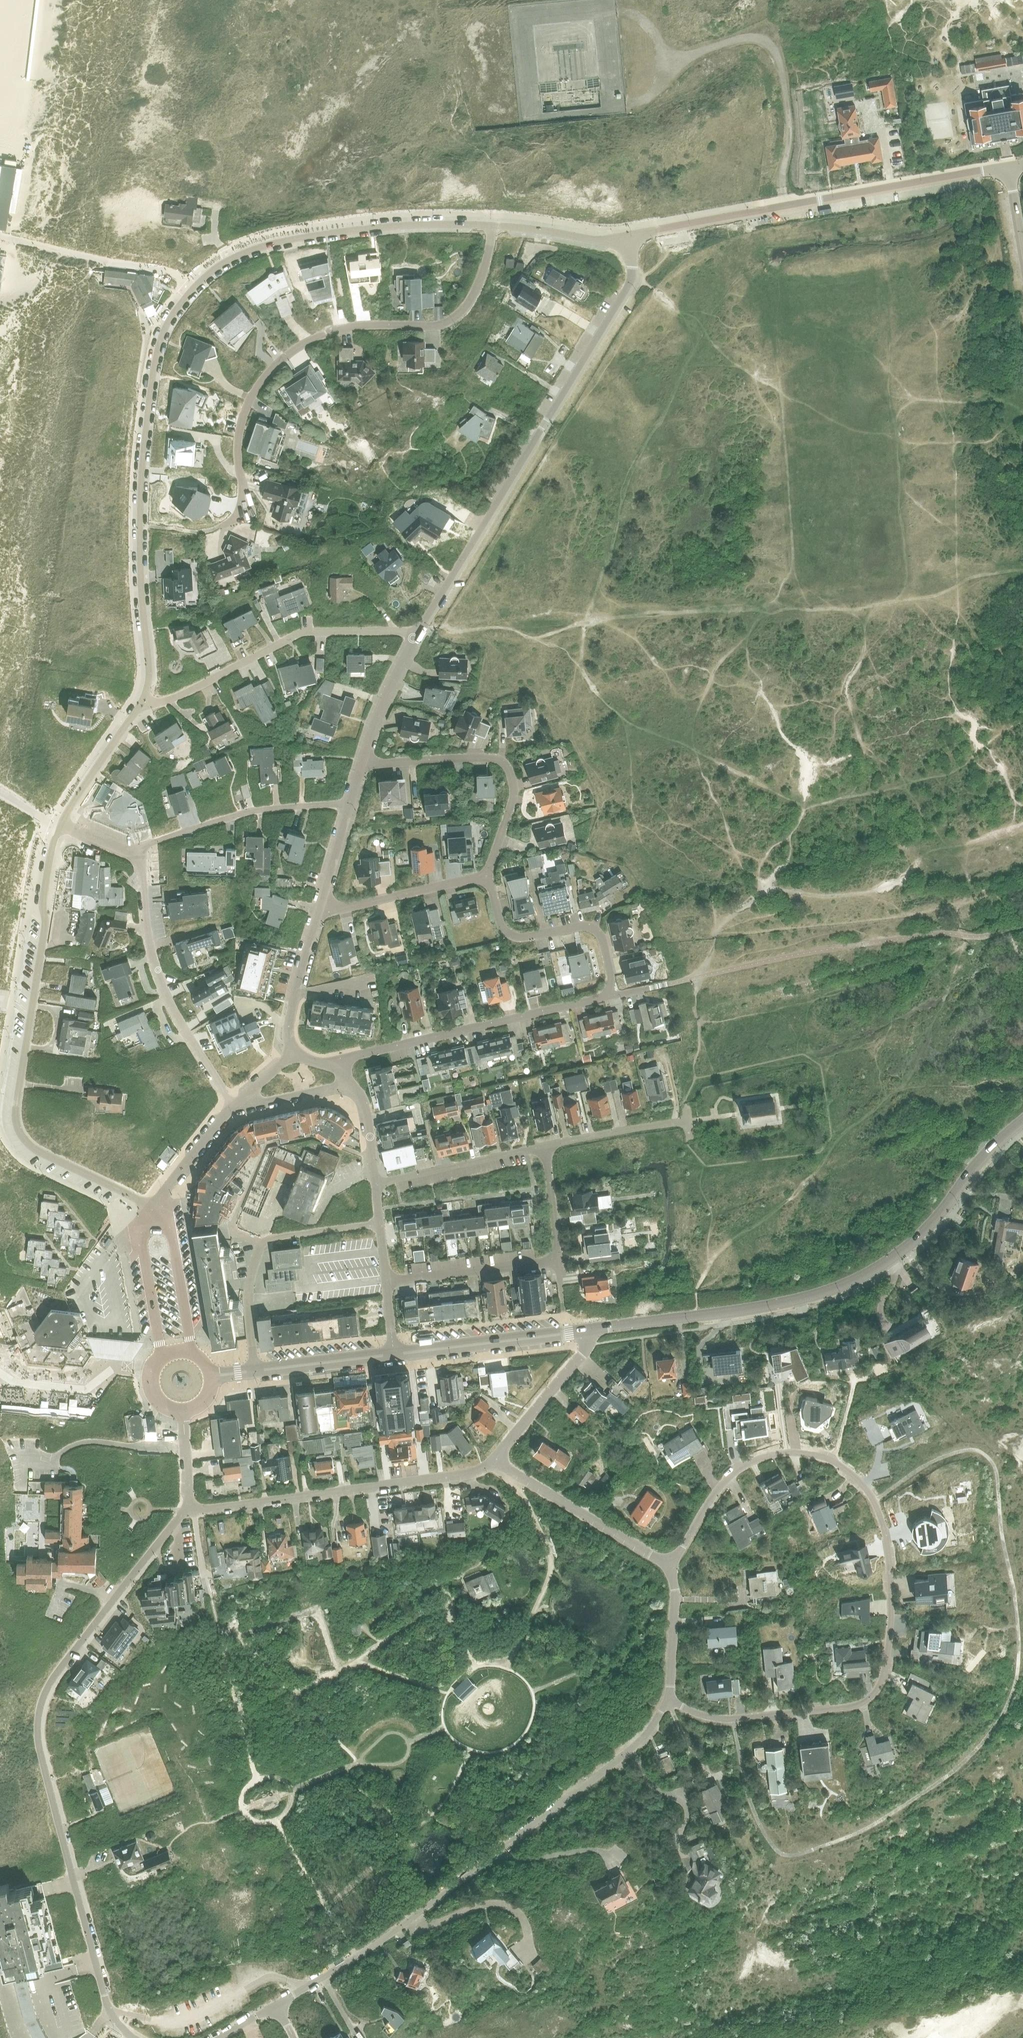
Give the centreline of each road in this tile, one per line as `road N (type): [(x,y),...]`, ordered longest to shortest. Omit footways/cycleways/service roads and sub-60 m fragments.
road 1 (residential): [(140,707),(150,671),(140,562),(146,430),(156,356),(179,306),(215,269),(263,246),(366,229),(496,226)]
road 2 (residential): [(667,1564),(737,1470),(769,1455),(802,1453),(837,1463),(869,1495),(884,1529),(891,1587),(886,1661),(864,1702),(726,1719),(667,1701)]
road 3 (residential): [(185,1509),(60,1669),(39,1715),(39,1746),(105,1996),(134,2037)]
road 4 (residential): [(219,2037),(413,1917),(630,1750),(667,1701)]
road 5 (secondary): [(591,1331),(789,1301),(856,1280),(930,1228),(1022,1120)]
road 6 (residential): [(496,226),(479,283),(449,321),(337,330),(269,372),(239,432),(242,509),(219,527)]
road 7 (residential): [(154,1210),(35,1148),(17,1123),(42,897),(61,824)]
road 8 (residential): [(417,631),(632,277),(630,236)]
road 9 (residential): [(630,236),(1010,166)]
road 10 (residential): [(185,1509),(459,1474),(492,1462)]
road 11 (residential): [(140,707),(305,632),(417,631)]
road 12 (residential): [(334,1068),(361,1054),(607,996)]
road 13 (residential): [(233,1106),(160,981),(137,847)]
road 14 (residential): [(487,875),(514,795),(502,761),(362,765)]
road 15 (residential): [(487,875),(511,936),(597,931),(611,977),(607,996)]
road 16 (residential): [(137,847),(252,811),(349,802)]
road 17 (residential): [(667,1564),(492,1462)]
road 18 (secondary): [(395,1355),(591,1331)]
road 19 (residential): [(375,1184),(544,1146)]
road 20 (residential): [(388,1281),(559,1258)]
road 21 (residential): [(320,911),(487,875)]
road 22 (residential): [(492,1462),(583,1353),(591,1331)]
road 23 (residential): [(154,1210),(141,1237),(163,1357)]
road 24 (residential): [(191,1352),(169,1228),(154,1210)]
road 25 (residential): [(296,1052),(288,1021),(320,911)]
road 26 (residential): [(544,1146),(687,1121)]
road 27 (residential): [(362,765),(417,631)]
road 28 (residential): [(61,824),(140,707)]
road 29 (secondary): [(256,1371),(395,1355)]
road 30 (residential): [(667,1701),(675,1599),(667,1564)]
road 31 (residential): [(496,226),(630,236)]
road 32 (residential): [(256,1371),(247,1295),(262,1242)]
road 33 (unclassified): [(154,1210),(233,1106)]
road 34 (residential): [(352,1083),(233,1106)]
road 35 (residential): [(262,1242),(381,1223)]

